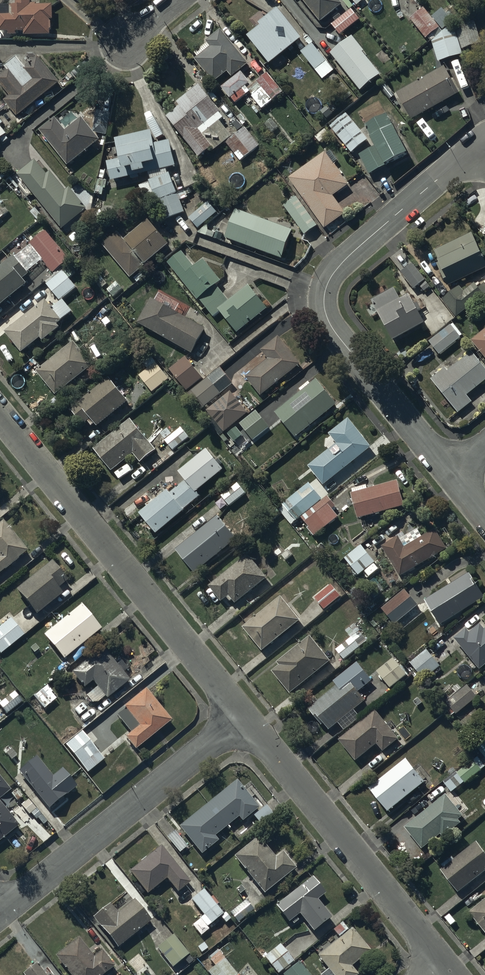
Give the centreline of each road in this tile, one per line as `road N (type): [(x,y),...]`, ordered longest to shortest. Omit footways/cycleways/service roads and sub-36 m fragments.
road 1 (residential): [(449,473),(337,333),(324,300),(337,267),(484,144)]
road 2 (residential): [(242,715),(0,412)]
road 3 (residential): [(444,966),(242,715)]
road 4 (residential): [(2,915),(242,715)]

